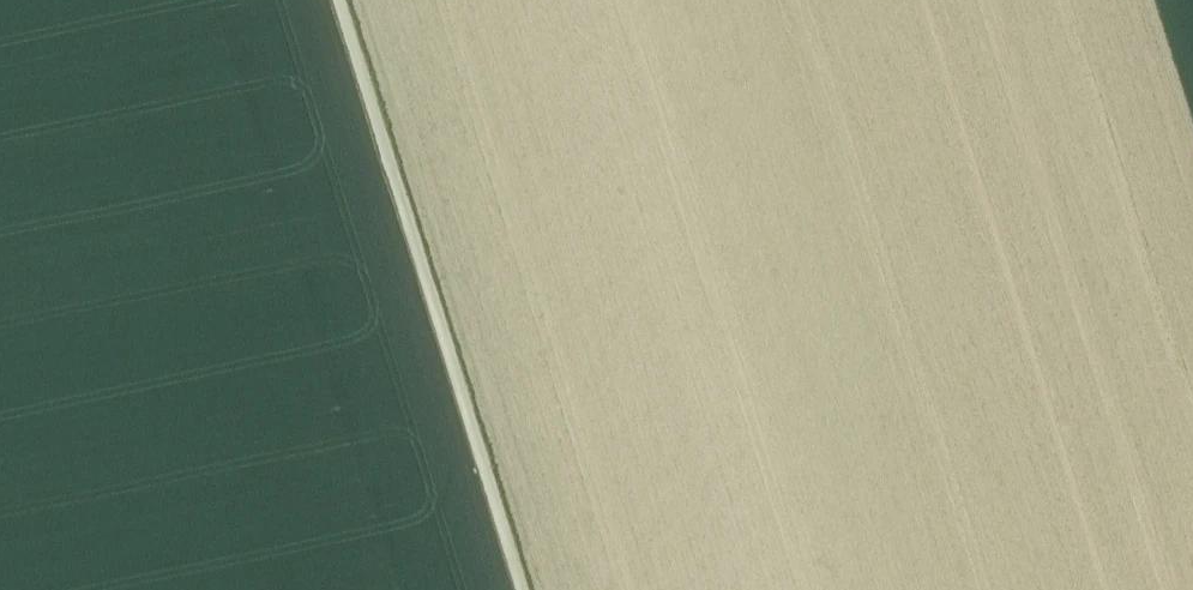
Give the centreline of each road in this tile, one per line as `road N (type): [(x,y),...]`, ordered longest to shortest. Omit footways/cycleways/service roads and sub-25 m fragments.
road 1 (track): [(337,0),(520,589)]

